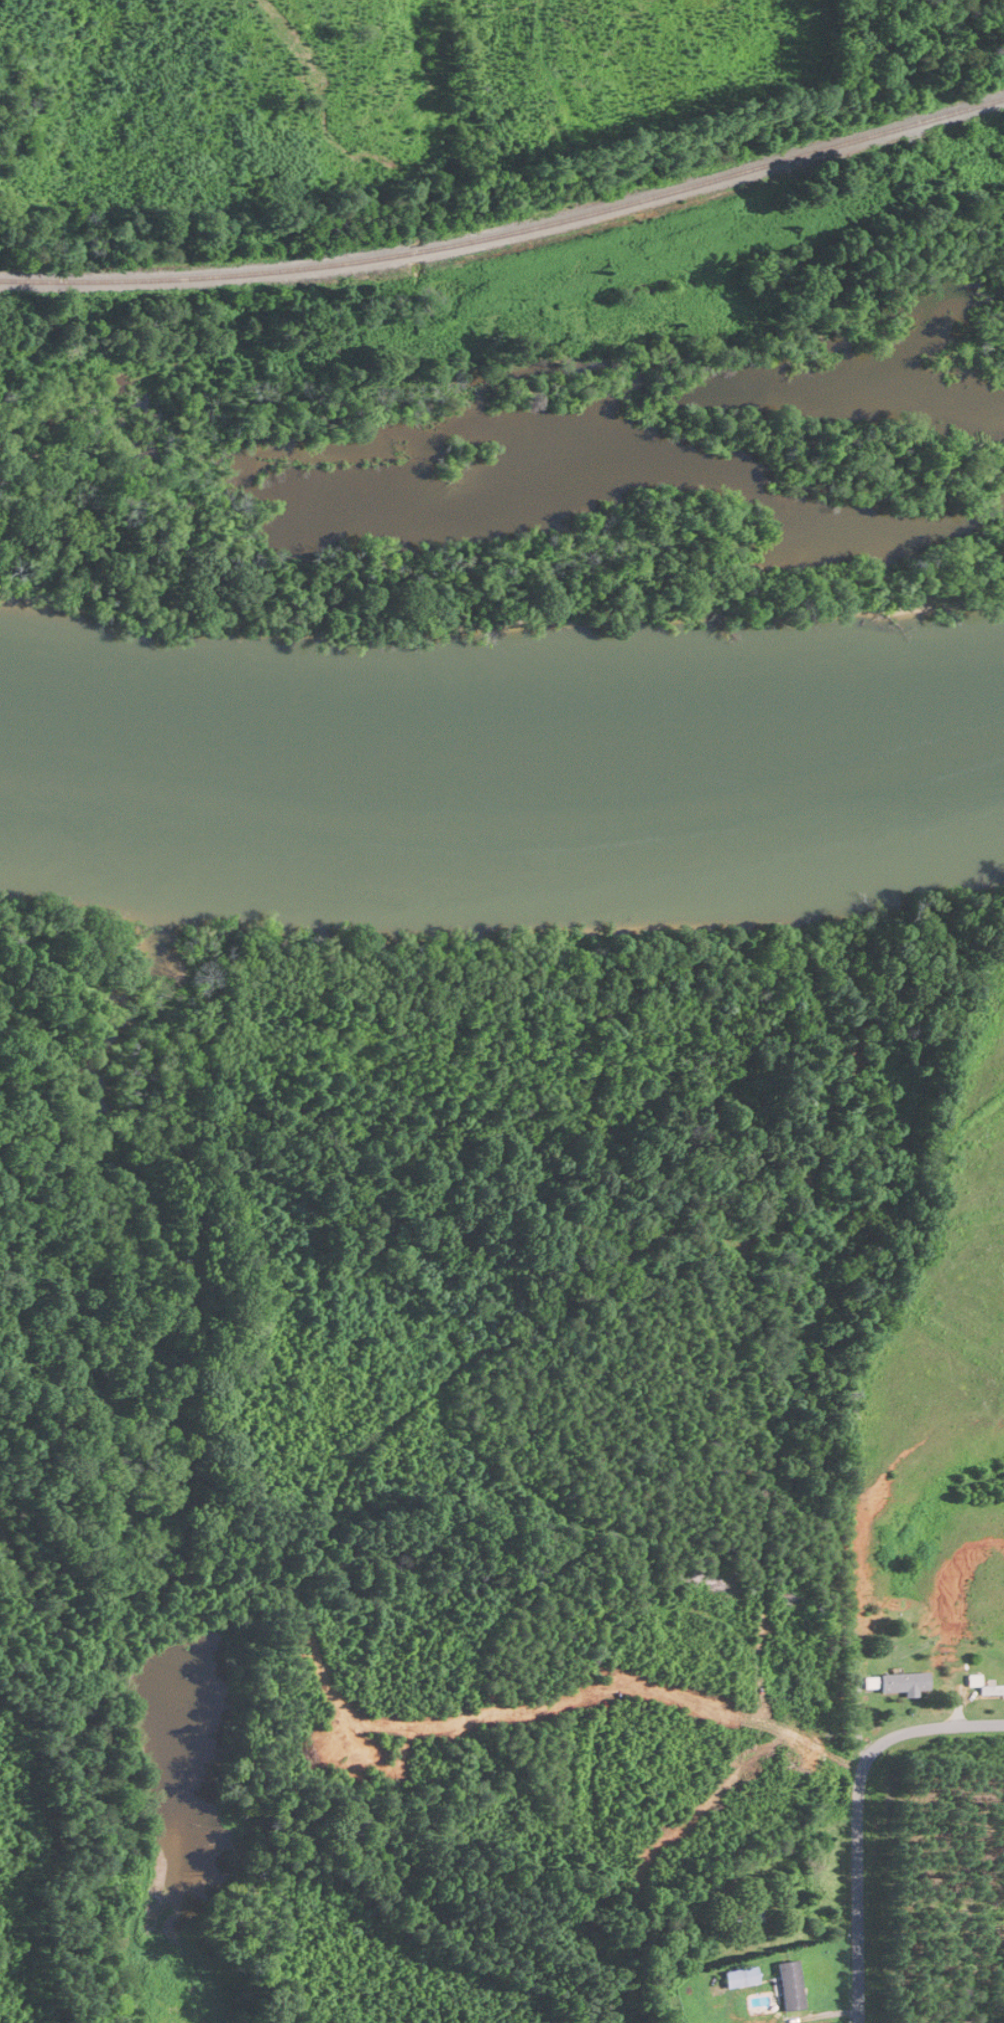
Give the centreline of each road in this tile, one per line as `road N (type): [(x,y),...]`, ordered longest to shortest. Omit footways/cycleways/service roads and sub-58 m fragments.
road 1 (residential): [(861,2022),(858,1800),(867,1760),(913,1727),(1003,1723)]

